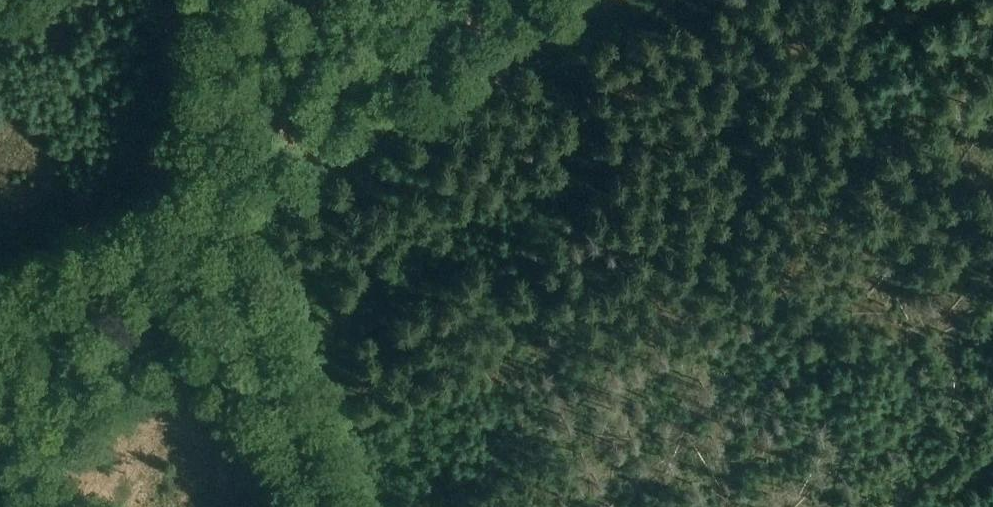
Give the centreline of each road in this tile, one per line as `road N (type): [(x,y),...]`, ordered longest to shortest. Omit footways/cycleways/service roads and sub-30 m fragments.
road 1 (track): [(0,332),(215,226),(608,0)]
road 2 (track): [(226,0),(215,226),(328,506)]
road 3 (track): [(992,164),(916,0)]

